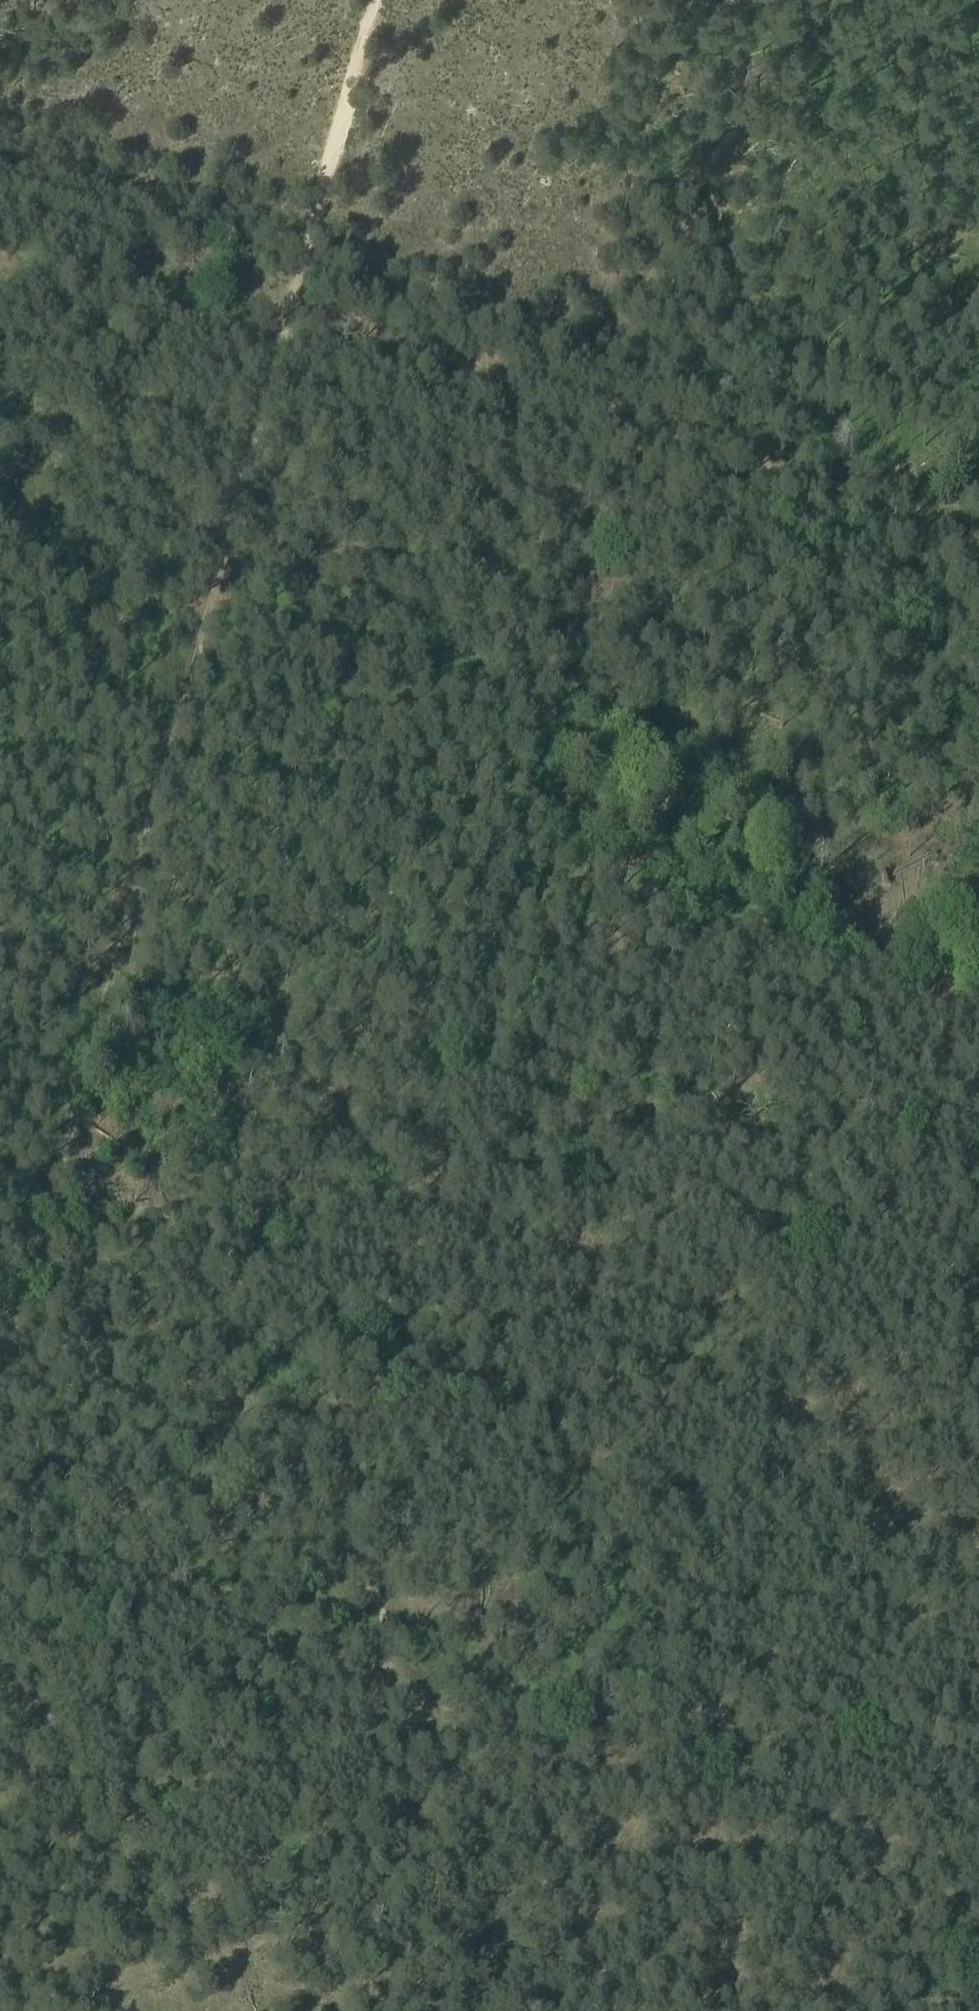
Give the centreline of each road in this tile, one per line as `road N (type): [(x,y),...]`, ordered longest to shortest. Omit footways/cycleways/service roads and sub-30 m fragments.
road 1 (track): [(281,315),(0,1349)]
road 2 (track): [(281,315),(978,544)]
road 3 (track): [(371,0),(281,315)]
road 4 (track): [(0,211),(281,315)]

